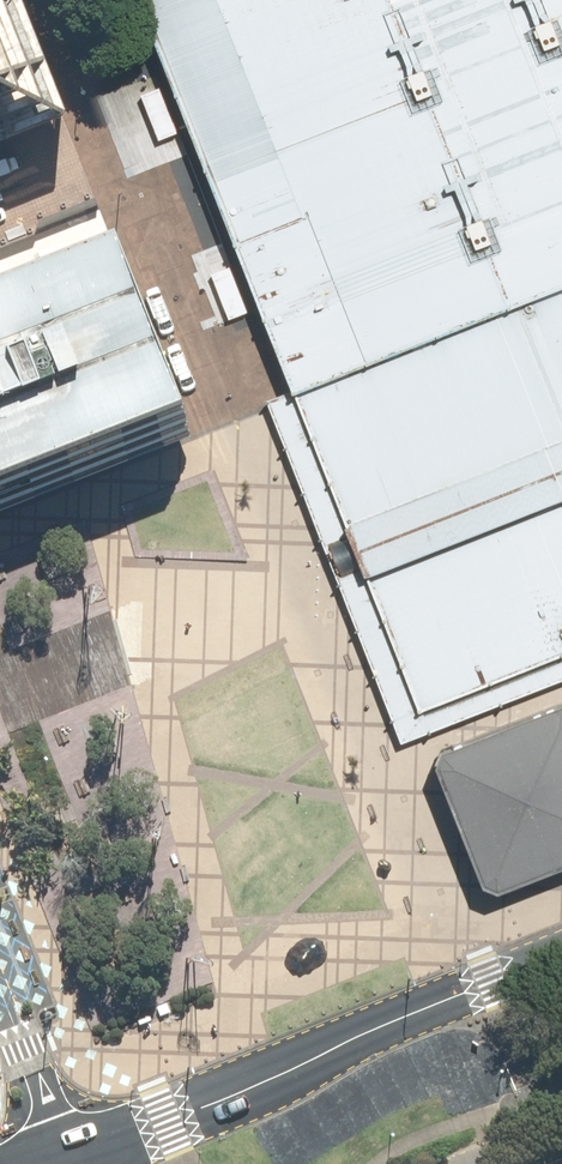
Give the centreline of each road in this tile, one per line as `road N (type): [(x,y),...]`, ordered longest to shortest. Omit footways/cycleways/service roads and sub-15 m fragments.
road 1 (unclassified): [(60,1161),(561,956)]
road 2 (residential): [(0,990),(60,1161)]

